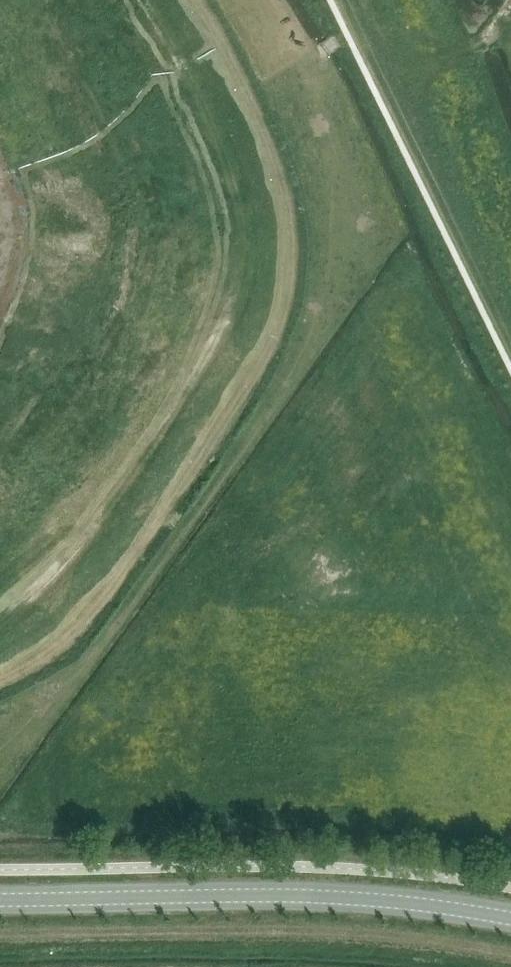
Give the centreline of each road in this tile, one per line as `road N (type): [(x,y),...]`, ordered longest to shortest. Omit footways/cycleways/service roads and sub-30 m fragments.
road 1 (secondary): [(510,918),(362,900),(0,902)]

